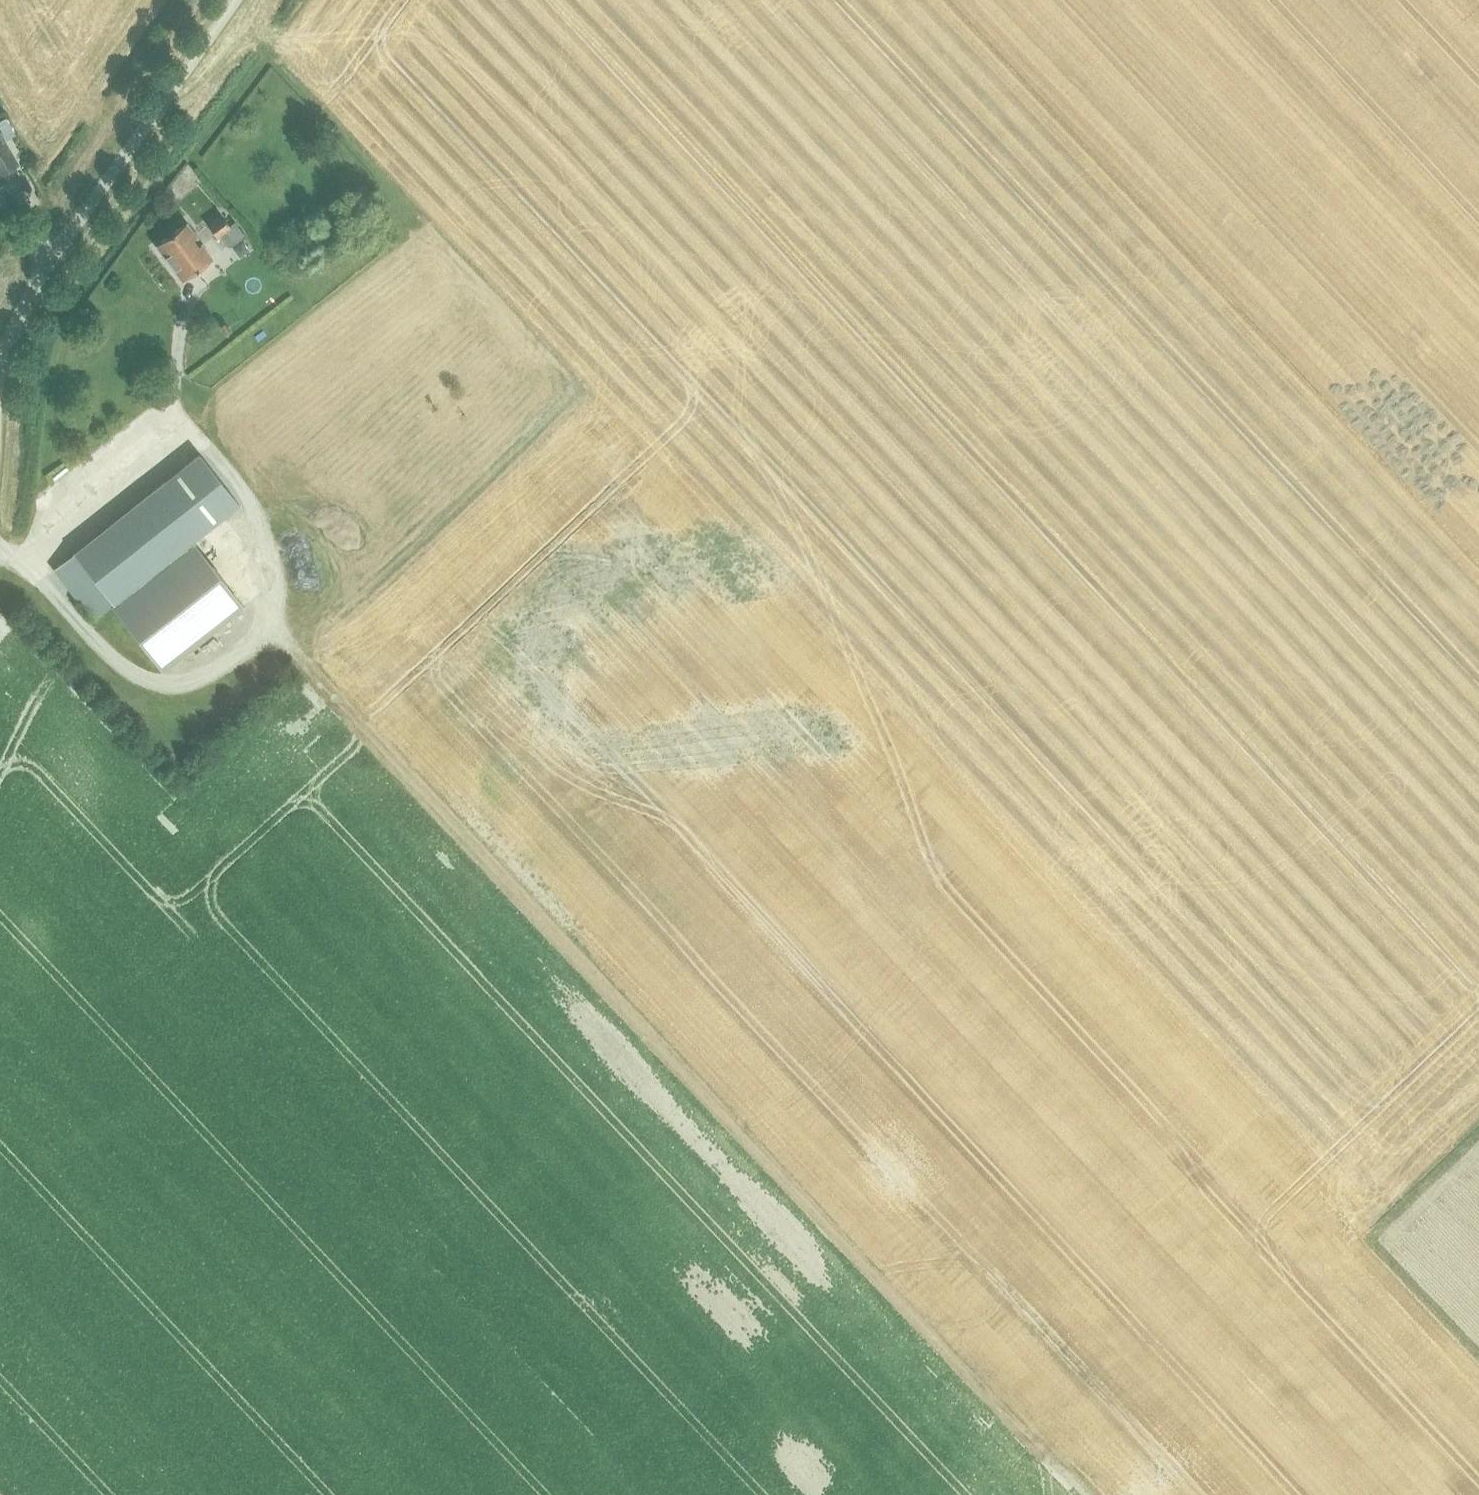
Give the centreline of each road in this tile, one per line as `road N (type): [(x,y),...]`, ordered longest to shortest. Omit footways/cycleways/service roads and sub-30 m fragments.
road 1 (unclassified): [(0,365),(46,266),(234,0)]

